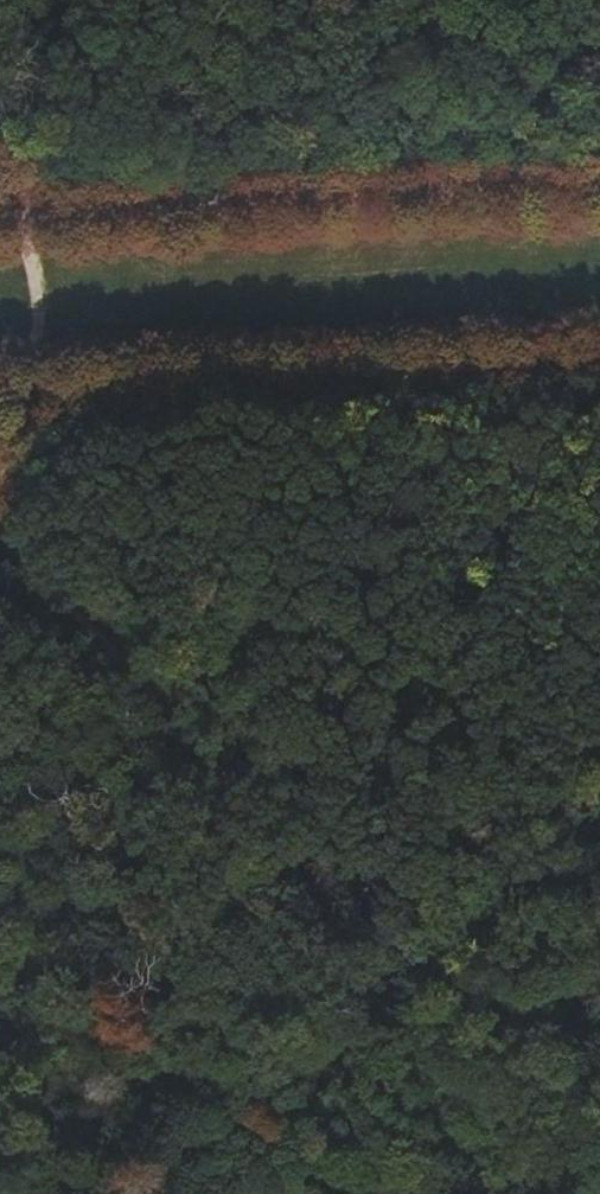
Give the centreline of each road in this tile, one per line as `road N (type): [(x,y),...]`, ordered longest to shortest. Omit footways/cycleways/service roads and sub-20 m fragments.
road 1 (track): [(493,1193),(216,774),(0,520)]
road 2 (track): [(599,756),(370,1005),(148,1193)]
road 3 (track): [(0,210),(53,193),(599,159)]
road 4 (track): [(599,369),(16,407)]
road 5 (track): [(0,439),(30,341),(26,274),(0,203)]

